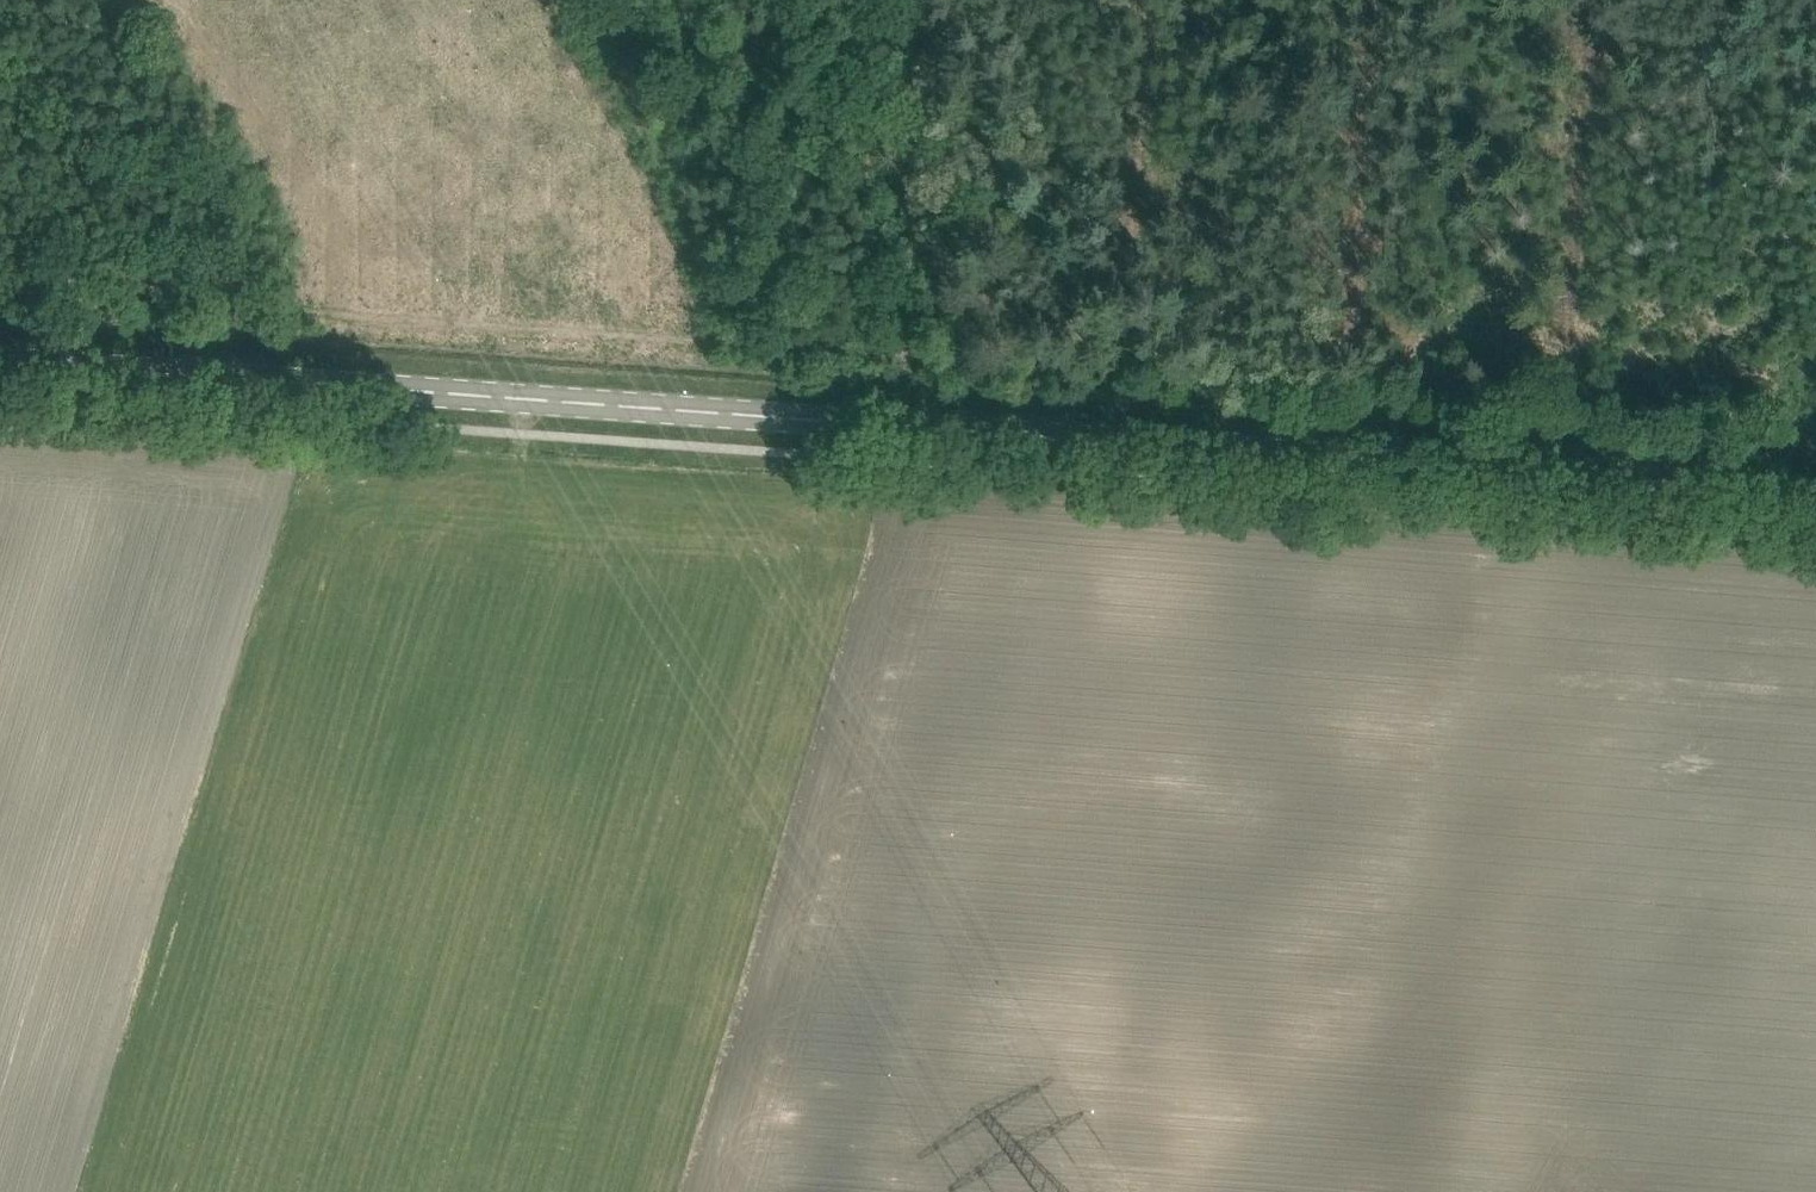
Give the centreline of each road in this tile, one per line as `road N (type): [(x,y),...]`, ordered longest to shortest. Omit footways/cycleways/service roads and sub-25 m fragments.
road 1 (secondary): [(0,358),(1815,494)]
road 2 (track): [(921,386),(918,0)]

